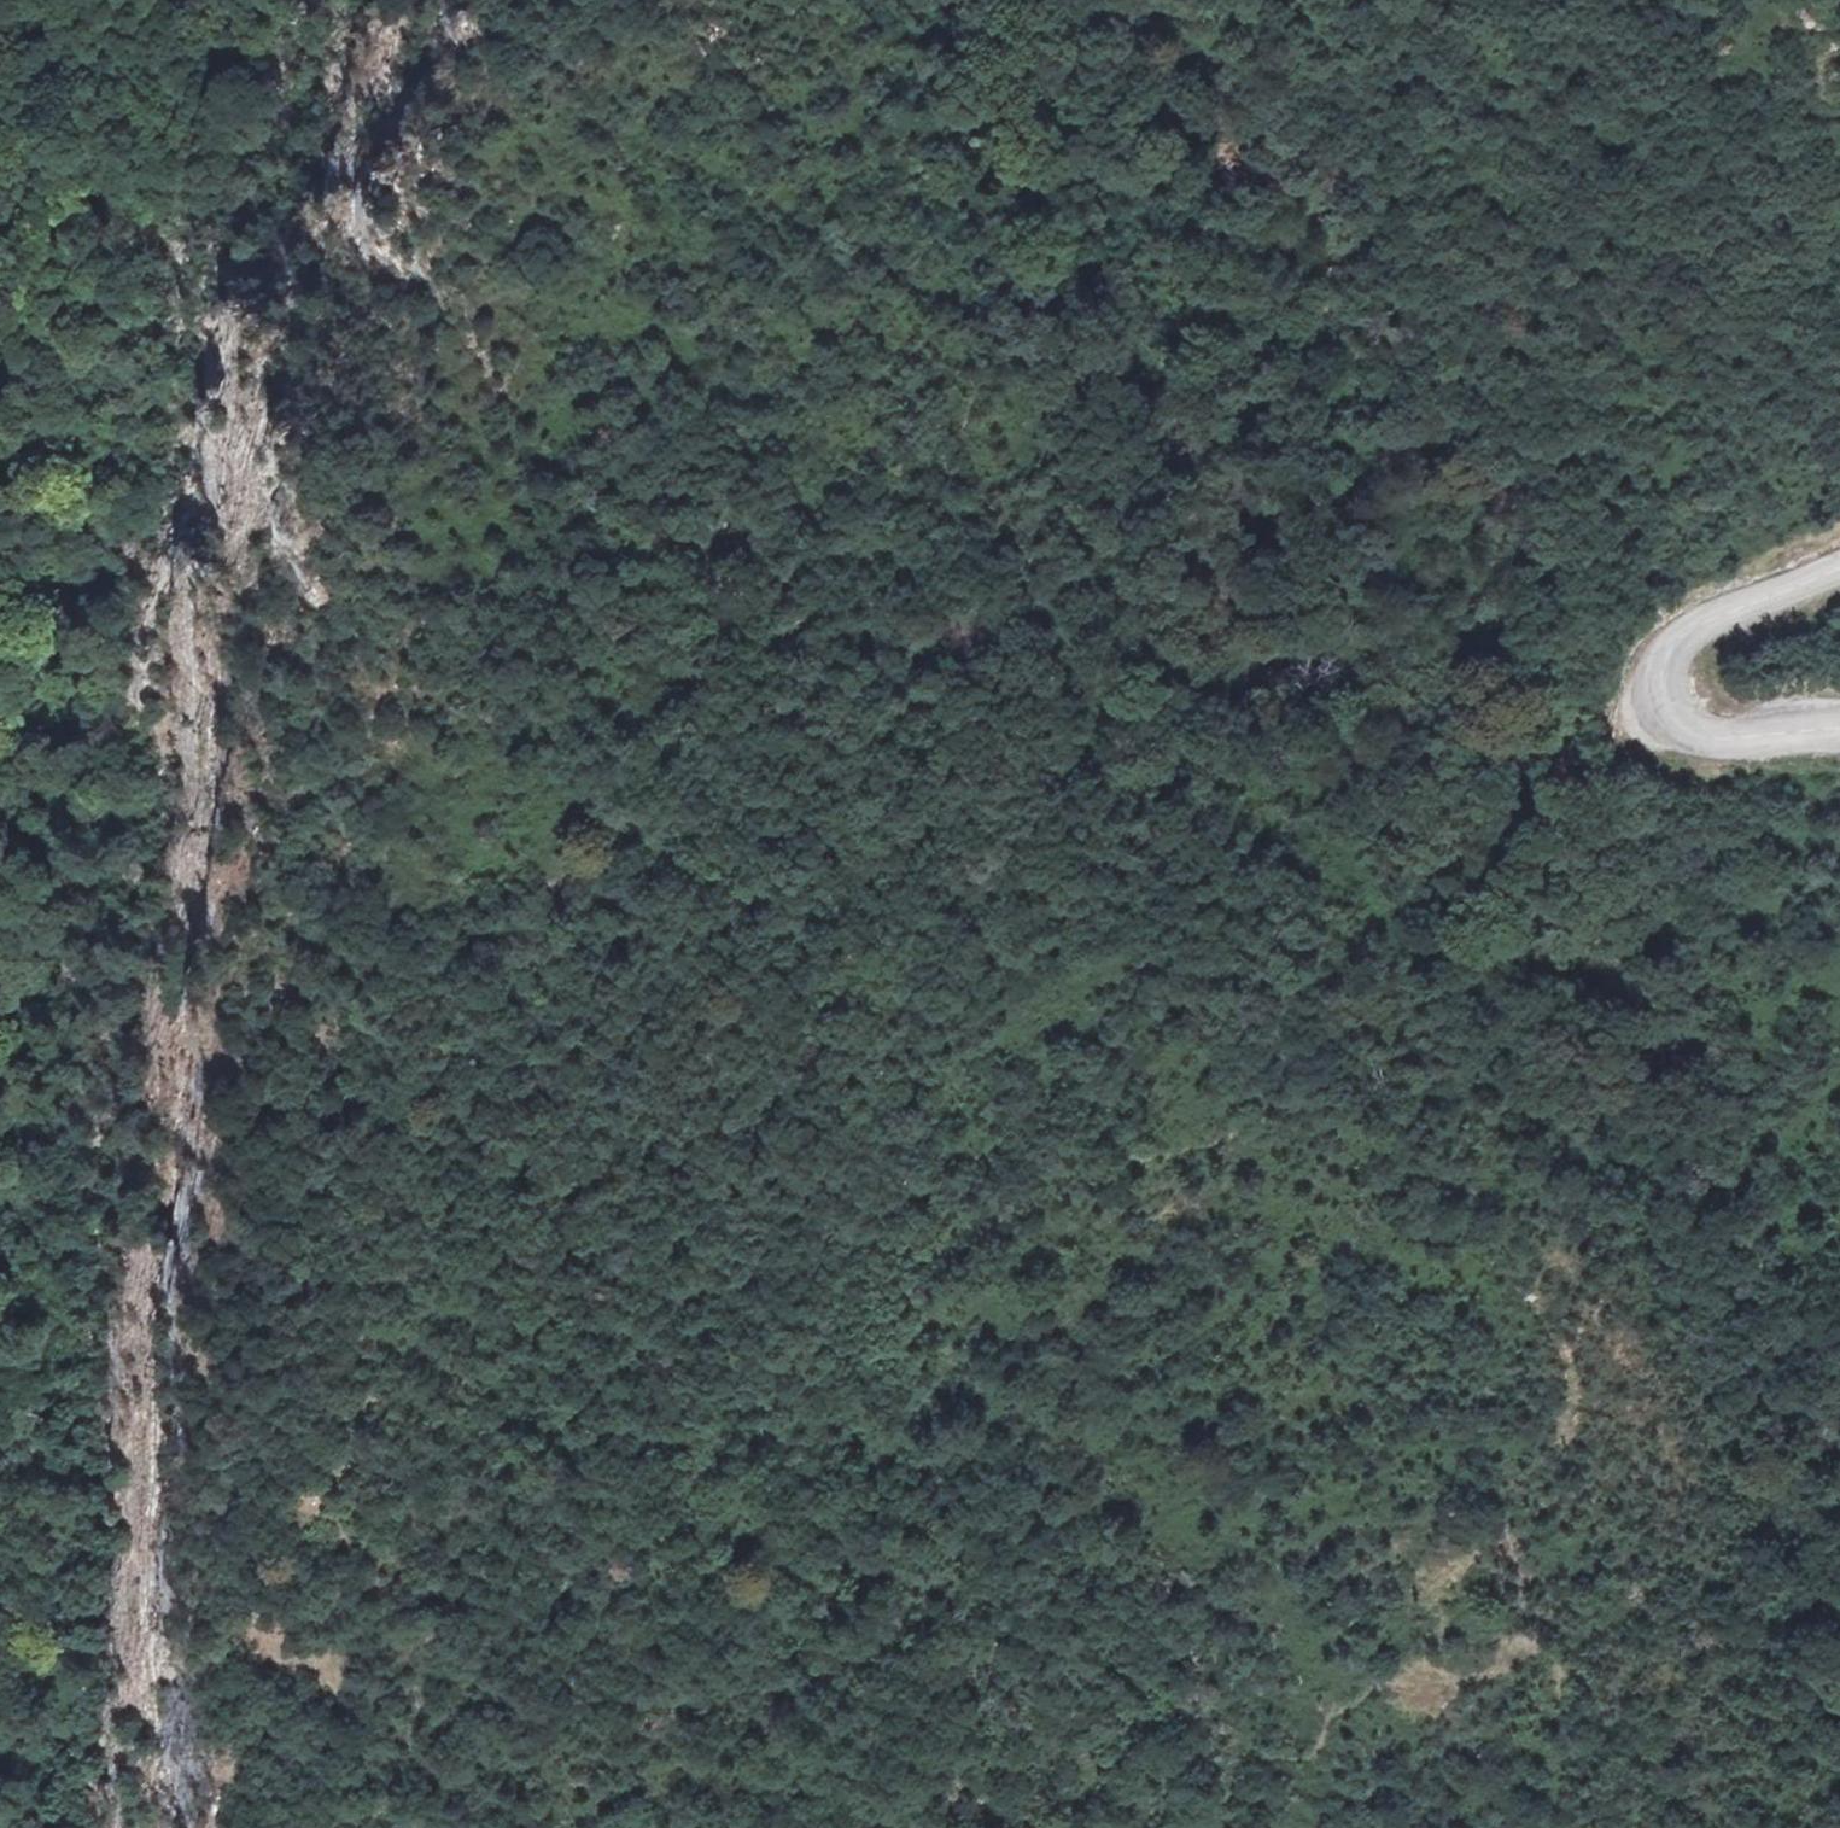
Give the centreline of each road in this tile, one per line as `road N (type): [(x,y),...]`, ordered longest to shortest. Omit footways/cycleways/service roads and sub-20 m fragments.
road 1 (tertiary): [(1839,723),(1731,735),(1688,727),(1658,704),(1656,677),(1663,654),(1692,628),(1839,566)]

